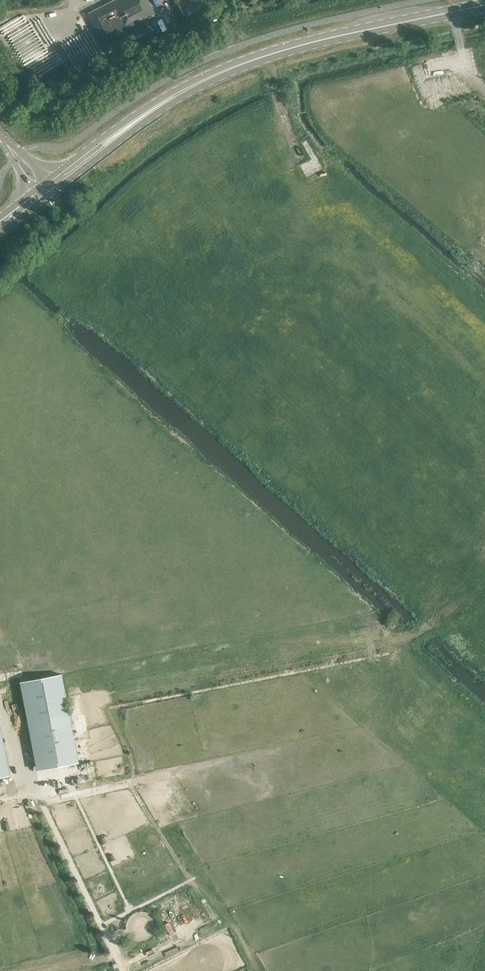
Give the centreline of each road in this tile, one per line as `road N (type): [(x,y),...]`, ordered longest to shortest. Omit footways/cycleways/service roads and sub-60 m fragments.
road 1 (secondary): [(484,5),(235,66),(190,88),(44,189)]
road 2 (track): [(122,970),(37,795)]

